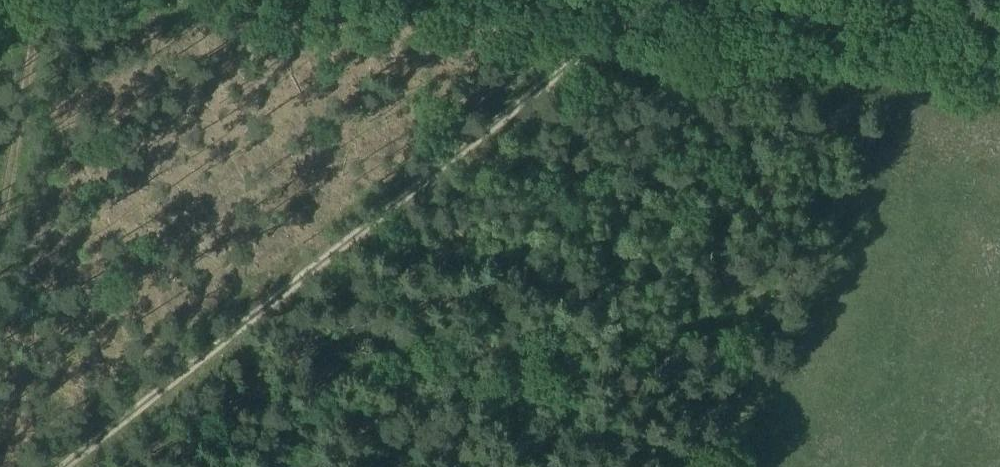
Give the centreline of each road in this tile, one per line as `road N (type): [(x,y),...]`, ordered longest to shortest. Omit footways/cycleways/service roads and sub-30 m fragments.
road 1 (track): [(107,466),(449,158),(643,0)]
road 2 (track): [(999,32),(605,0)]
road 3 (track): [(0,216),(39,0)]

